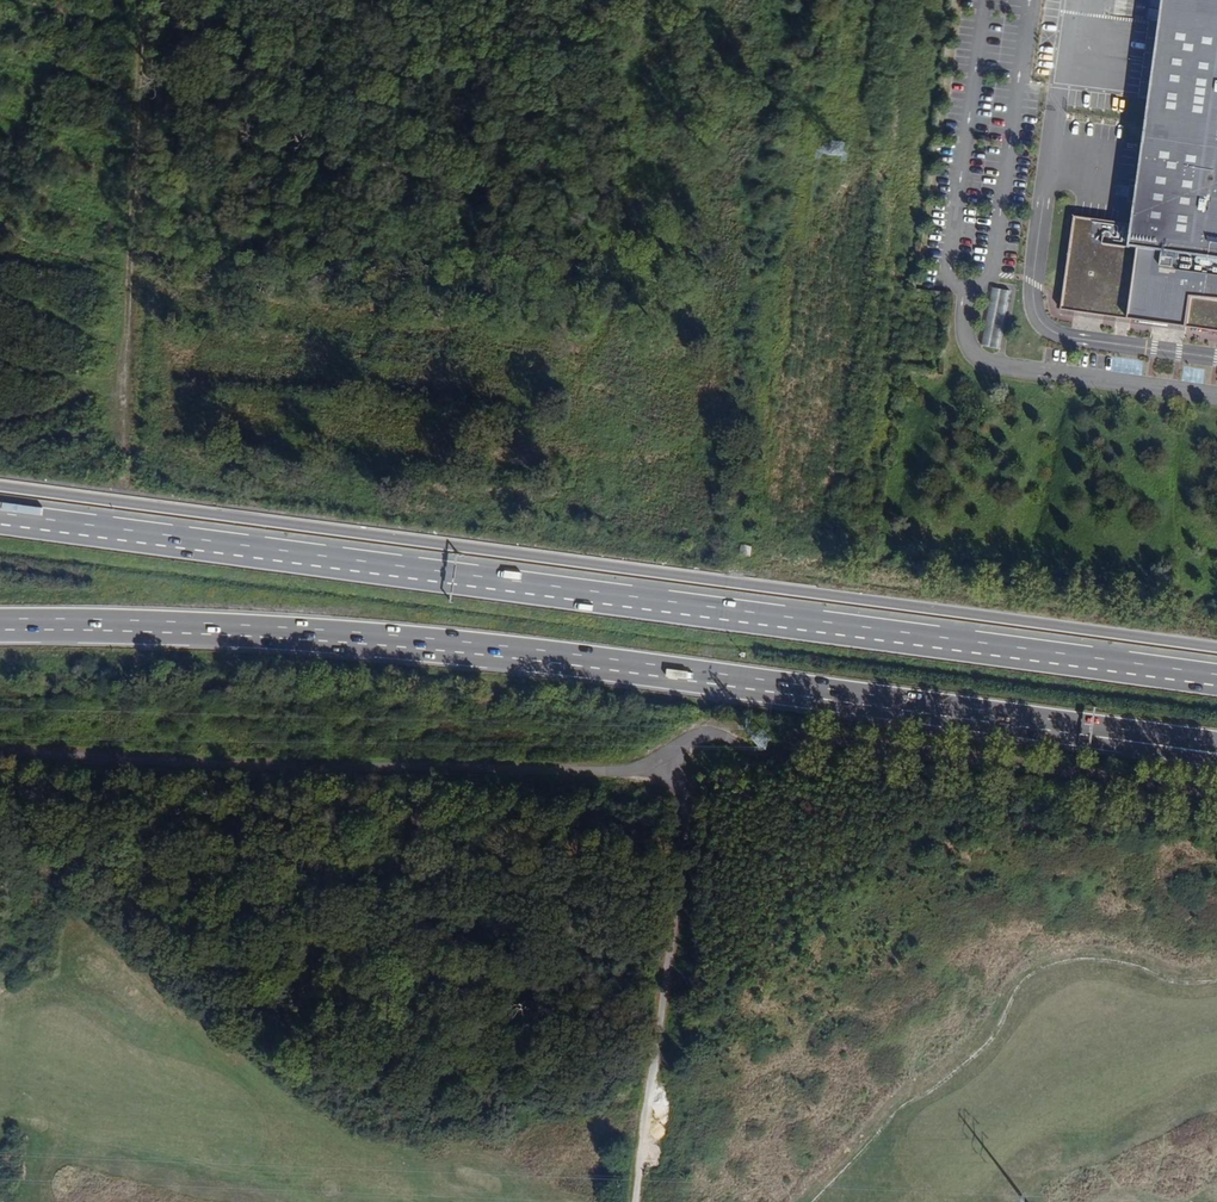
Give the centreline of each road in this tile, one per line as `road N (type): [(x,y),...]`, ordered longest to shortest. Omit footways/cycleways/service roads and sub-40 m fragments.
road 1 (trunk): [(1216,679),(0,516)]
road 2 (trunk): [(1216,649),(0,488)]
road 3 (trunk): [(0,627),(241,630),(491,649),(1093,724)]
road 4 (trunk): [(1093,724),(1134,749),(1216,762)]
road 5 (trunk): [(1093,724),(1216,743)]

